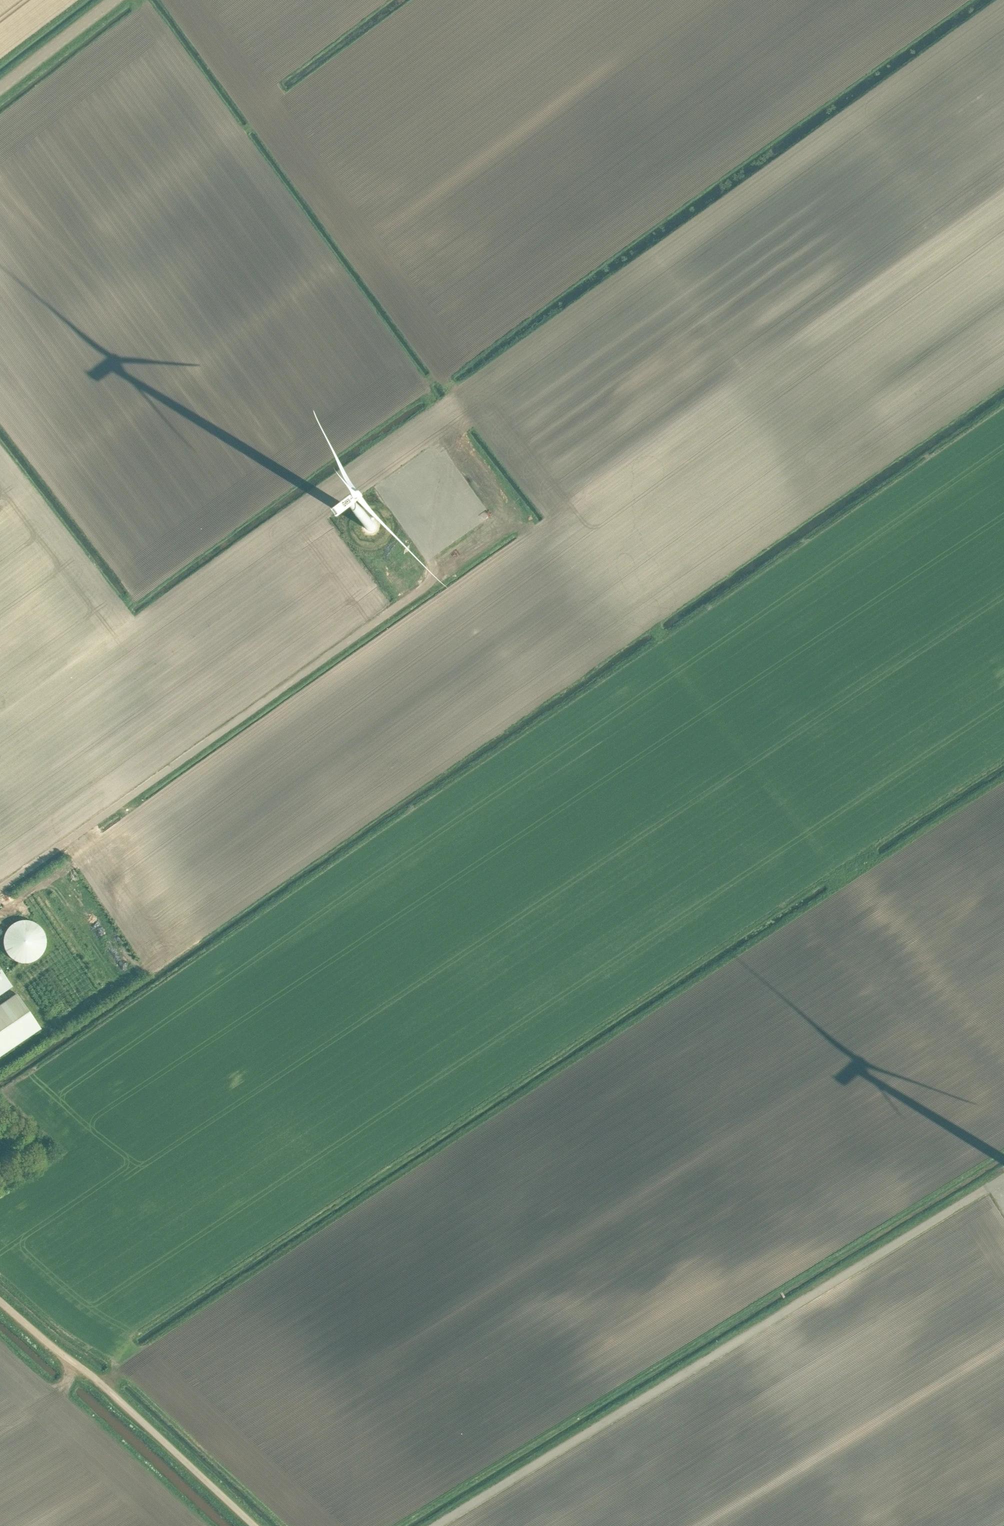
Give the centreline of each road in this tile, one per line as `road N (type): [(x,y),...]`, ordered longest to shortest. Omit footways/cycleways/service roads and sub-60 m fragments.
road 1 (unclassified): [(254,1525),(0,1302)]
road 2 (tertiary): [(0,87),(113,0)]

